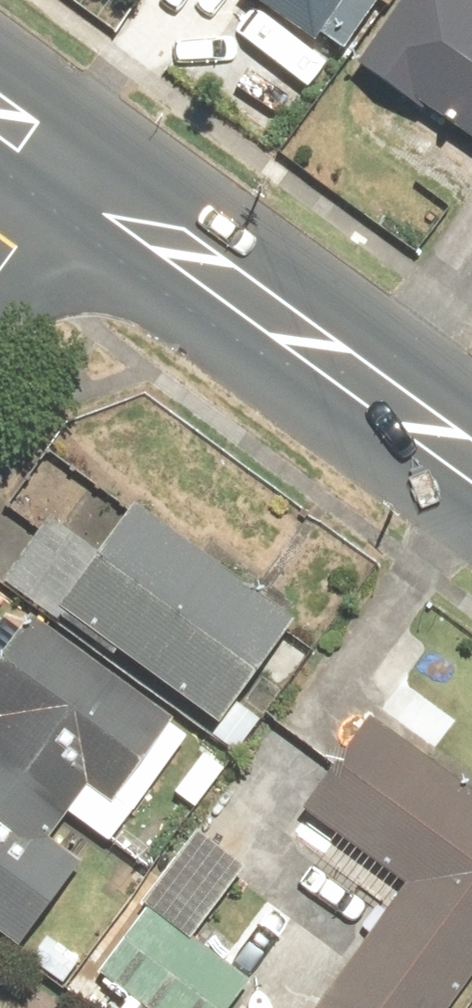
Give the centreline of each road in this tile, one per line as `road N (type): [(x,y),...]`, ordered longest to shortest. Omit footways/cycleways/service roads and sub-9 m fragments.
road 1 (secondary): [(77,169),(471,458)]
road 2 (residential): [(0,274),(77,169)]

